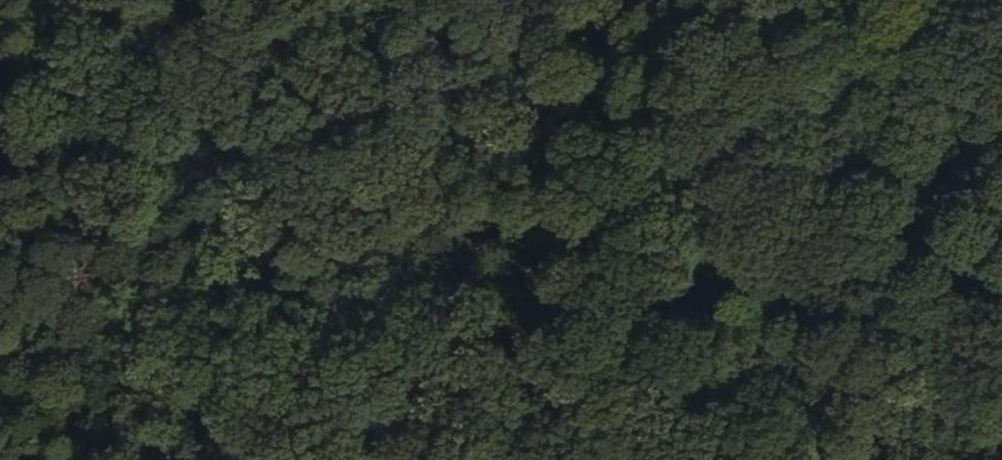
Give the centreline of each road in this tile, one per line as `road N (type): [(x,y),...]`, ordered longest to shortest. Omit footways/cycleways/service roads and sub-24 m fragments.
road 1 (track): [(188,0),(259,237),(252,312),(217,423),(294,387),(376,381),(422,357),(754,0)]
road 2 (track): [(570,459),(433,347)]

